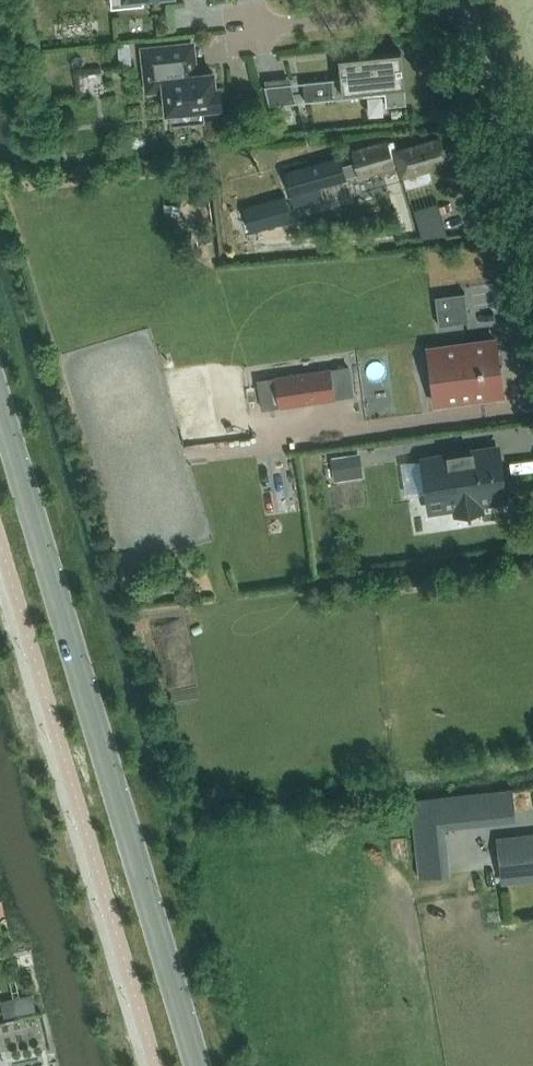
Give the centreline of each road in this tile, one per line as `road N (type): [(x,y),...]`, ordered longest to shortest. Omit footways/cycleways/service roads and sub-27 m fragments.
road 1 (secondary): [(198,1065),(0,403)]
road 2 (residential): [(470,9),(241,27)]
road 3 (unclassified): [(532,225),(470,9)]

